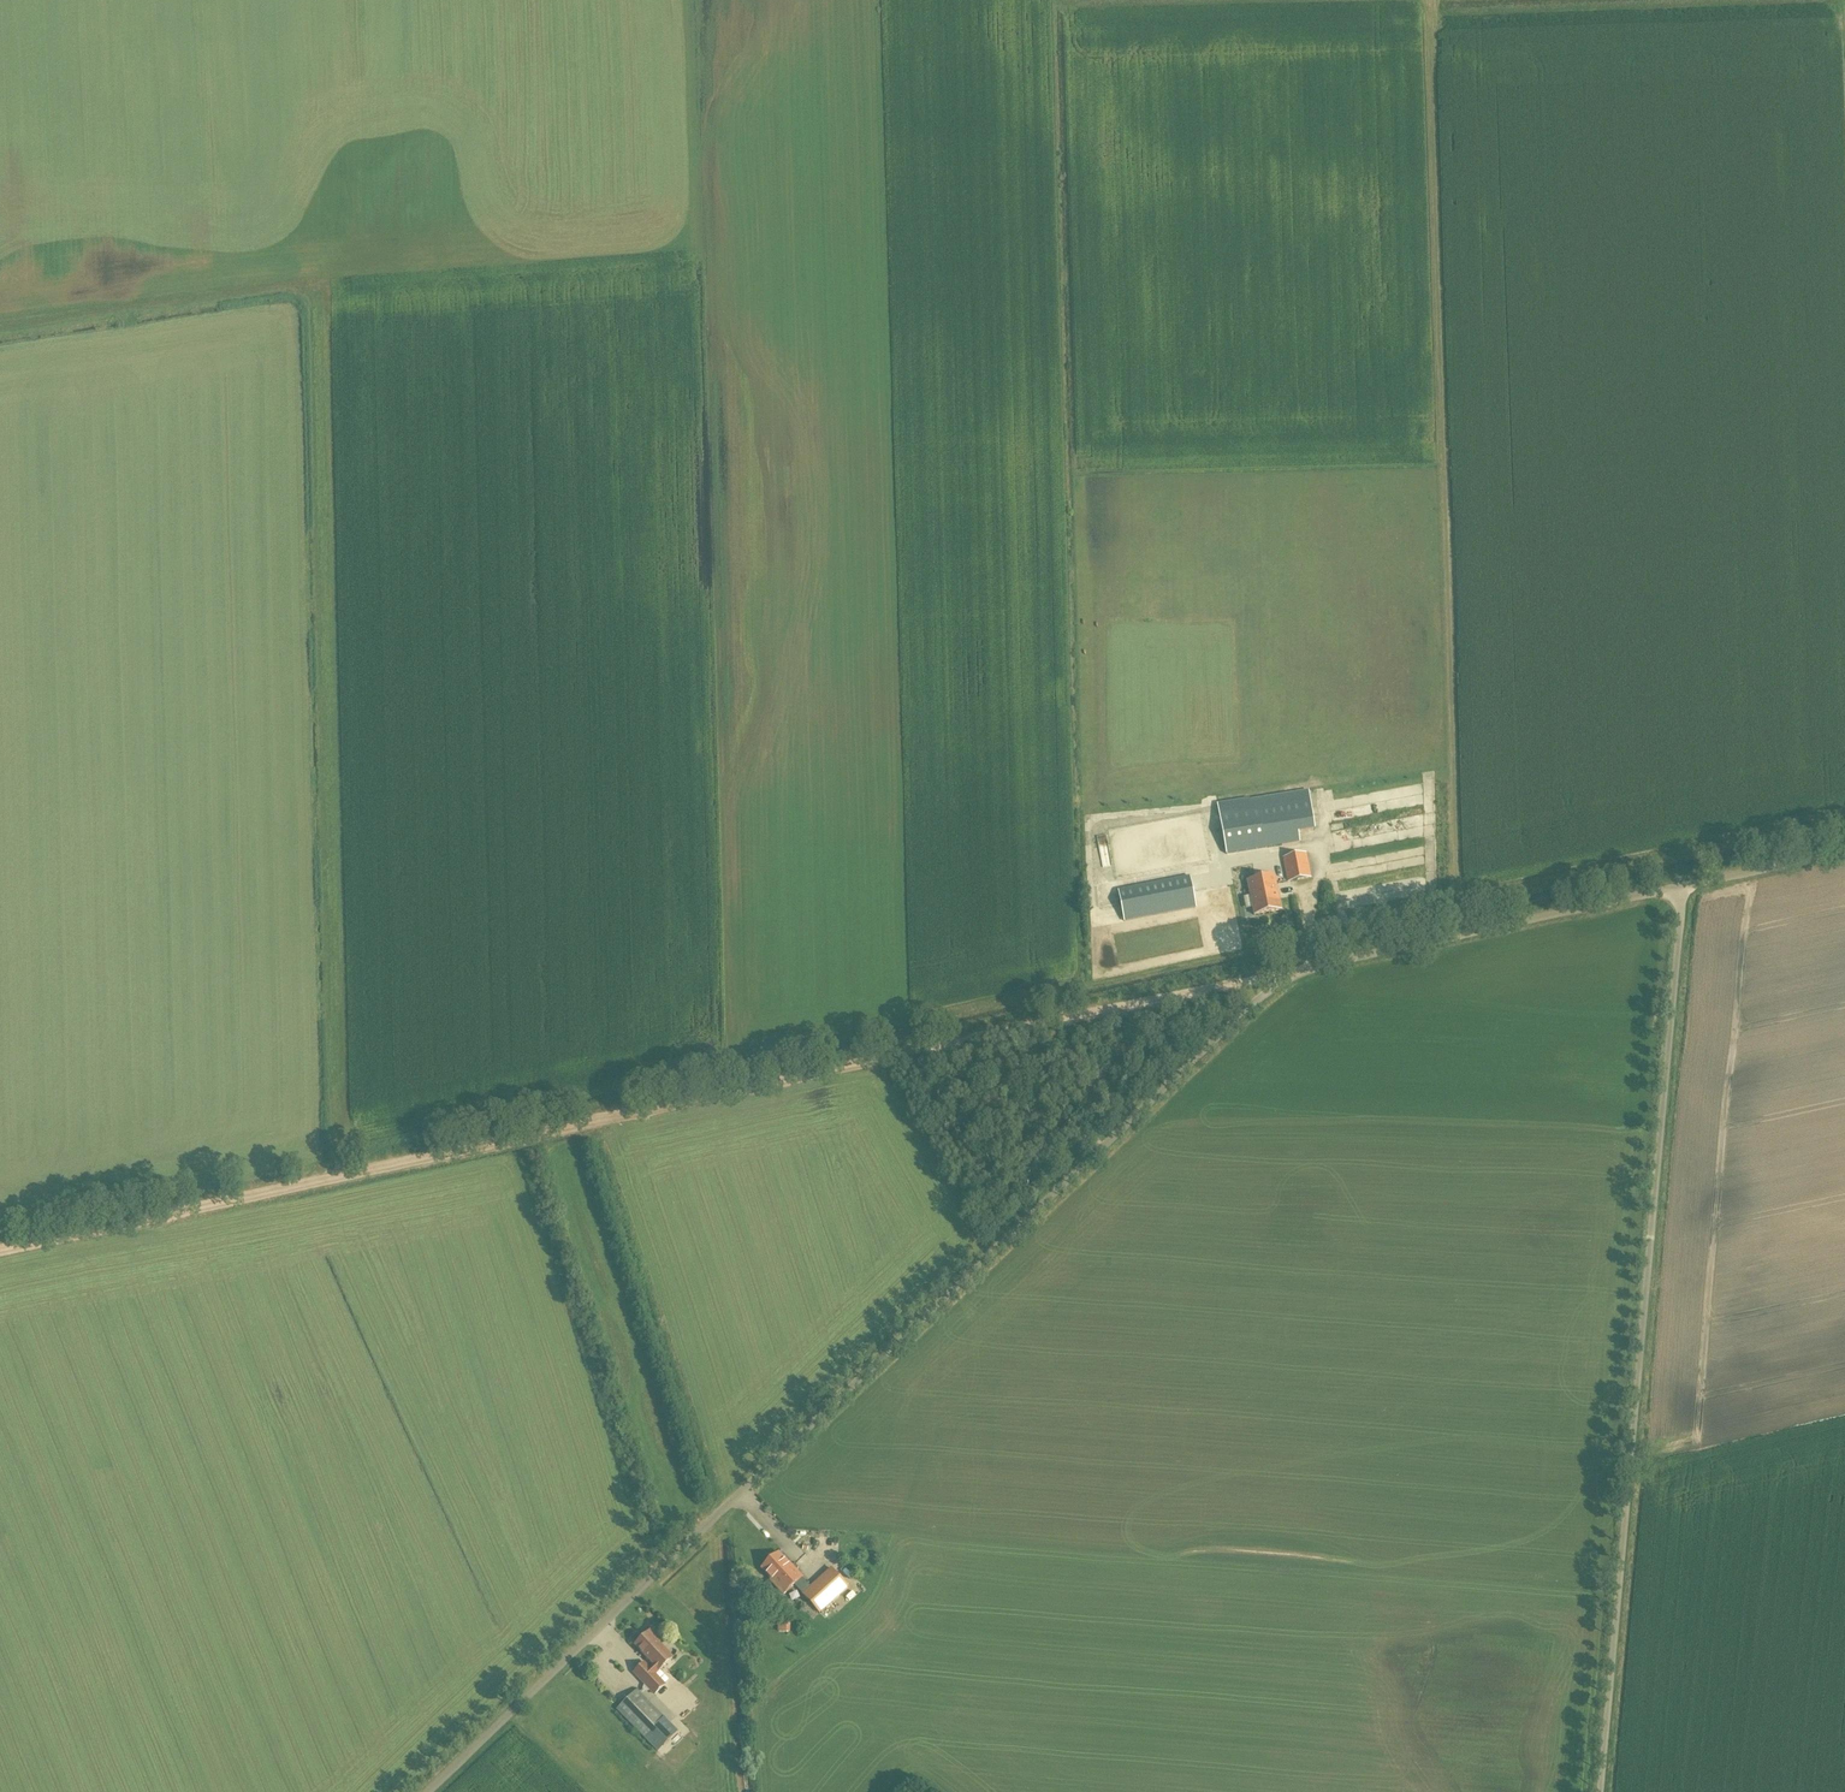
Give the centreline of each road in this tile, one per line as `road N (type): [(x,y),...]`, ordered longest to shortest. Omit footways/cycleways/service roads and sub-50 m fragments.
road 1 (track): [(0,1252),(1253,979)]
road 2 (unclassified): [(427,1791),(1236,1019),(1295,974)]
road 3 (track): [(1456,936),(1427,0)]
road 4 (unclassified): [(1600,1791),(1683,886)]
road 5 (unclassified): [(1295,974),(1683,886)]
road 6 (unclassified): [(1683,886),(1844,851)]

